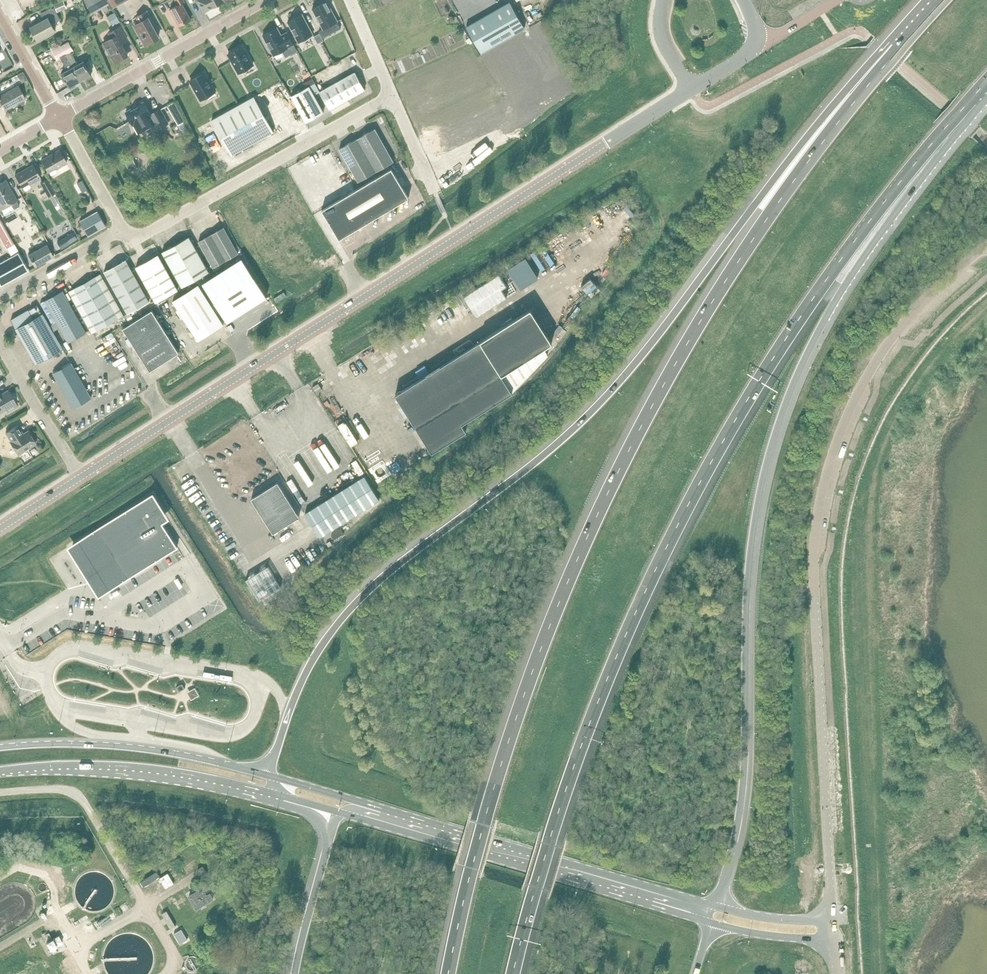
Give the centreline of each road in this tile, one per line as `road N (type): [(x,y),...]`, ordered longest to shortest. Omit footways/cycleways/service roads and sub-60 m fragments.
road 1 (motorway): [(898,50),(771,209),(632,446),(567,586),(509,741),(449,973)]
road 2 (motorway): [(514,973),(583,743),(665,549),(799,320),(971,99)]
road 3 (motorway): [(898,50),(756,205),(594,410),(349,611),(307,672),(269,775)]
road 4 (motorway): [(718,907),(742,804),(751,559),(769,457),(795,381),(838,299),(971,99)]
road 5 (unclassified): [(832,919),(814,568),(822,496),(849,412),(886,347),(930,294),(986,247)]
road 6 (tertiary): [(81,477),(692,89)]
road 7 (primary): [(359,810),(700,910)]
road 8 (unclassified): [(118,231),(141,236),(392,95)]
road 9 (primary): [(0,771),(68,764),(167,770),(285,797)]
road 10 (primary): [(269,775),(124,747),(0,747)]
road 11 (residential): [(59,118),(269,0)]
road 12 (unclassified): [(0,793),(76,793),(132,880)]
road 13 (motorway): [(338,812),(295,973)]
road 14 (residential): [(81,477),(0,336)]
road 15 (residential): [(0,299),(118,231)]
road 16 (residential): [(118,231),(59,118)]
road 17 (tertiary): [(711,923),(834,941)]

